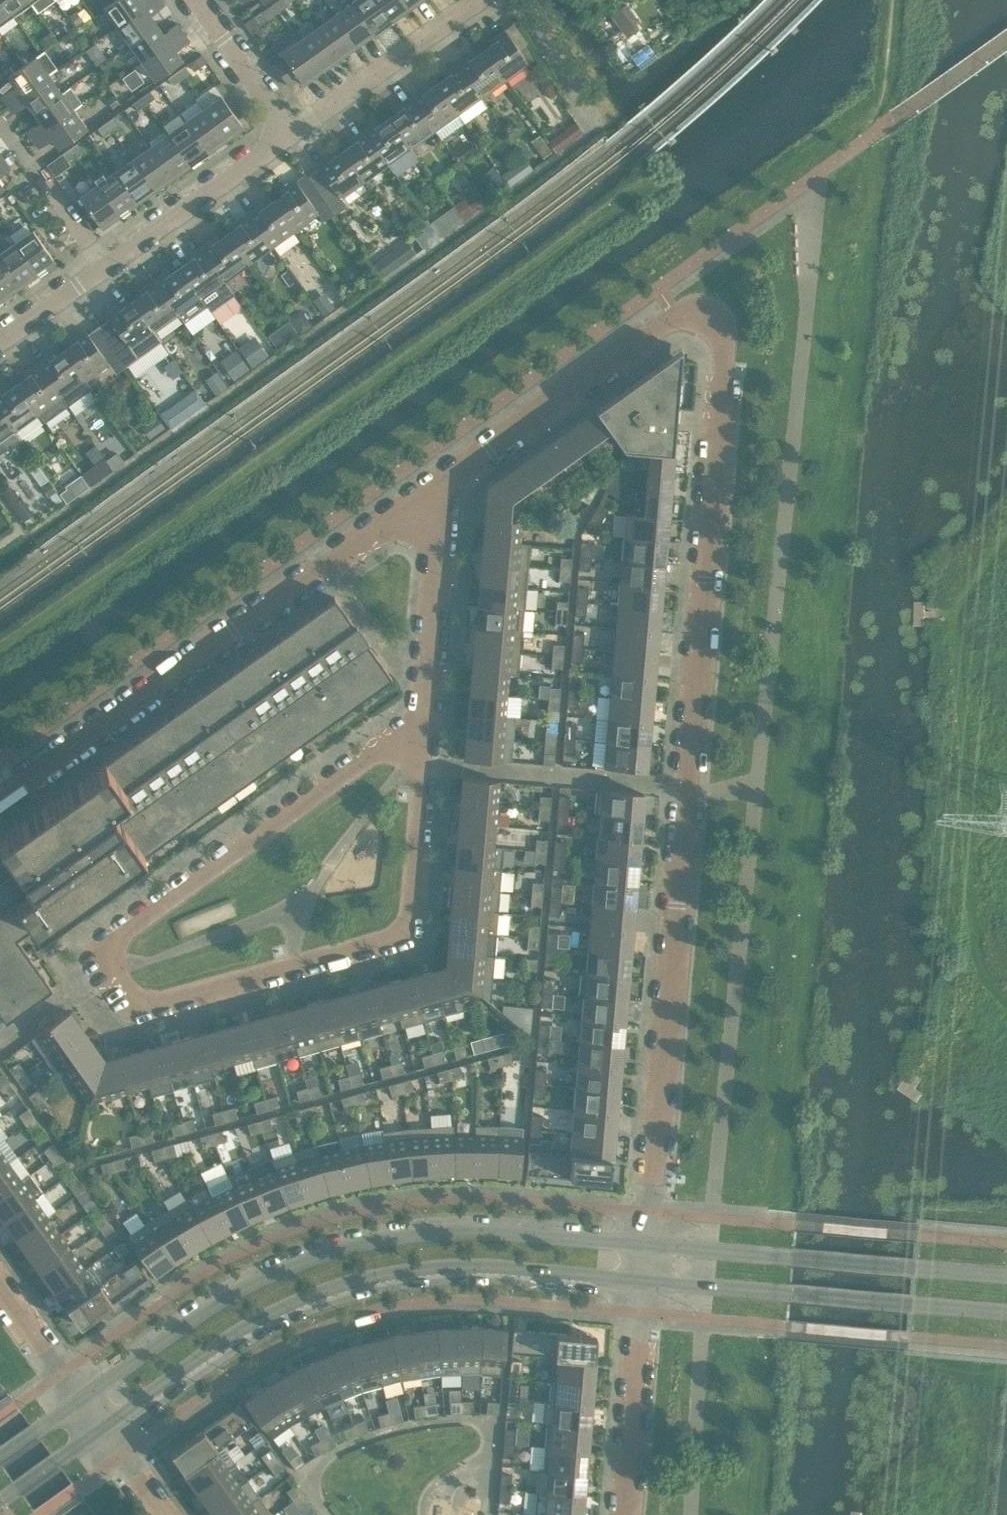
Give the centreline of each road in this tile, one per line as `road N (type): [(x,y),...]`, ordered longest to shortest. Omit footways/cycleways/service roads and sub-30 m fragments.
road 1 (residential): [(645,1245),(726,343),(719,321),(703,310),(677,317),(418,501)]
road 2 (residential): [(422,734),(405,932),(130,1005),(97,953),(409,733)]
road 3 (secondary): [(645,1245),(427,1232),(315,1253),(224,1291),(80,1399)]
road 4 (secondary): [(101,1428),(226,1336),(336,1281),(433,1265),(643,1282)]
road 5 (residential): [(418,501),(0,799)]
road 6 (secondary): [(643,1282),(1006,1312)]
road 7 (secondary): [(1006,1277),(645,1245)]
road 8 (residential): [(0,338),(290,133)]
road 9 (residential): [(422,734),(439,540),(418,501)]
road 10 (residential): [(624,1514),(643,1282)]
road 11 (residential): [(290,133),(475,0)]
road 12 (residential): [(290,133),(195,0)]
road 13 (residential): [(80,1399),(0,1288)]
road 14 (secondary): [(0,1501),(101,1428)]

